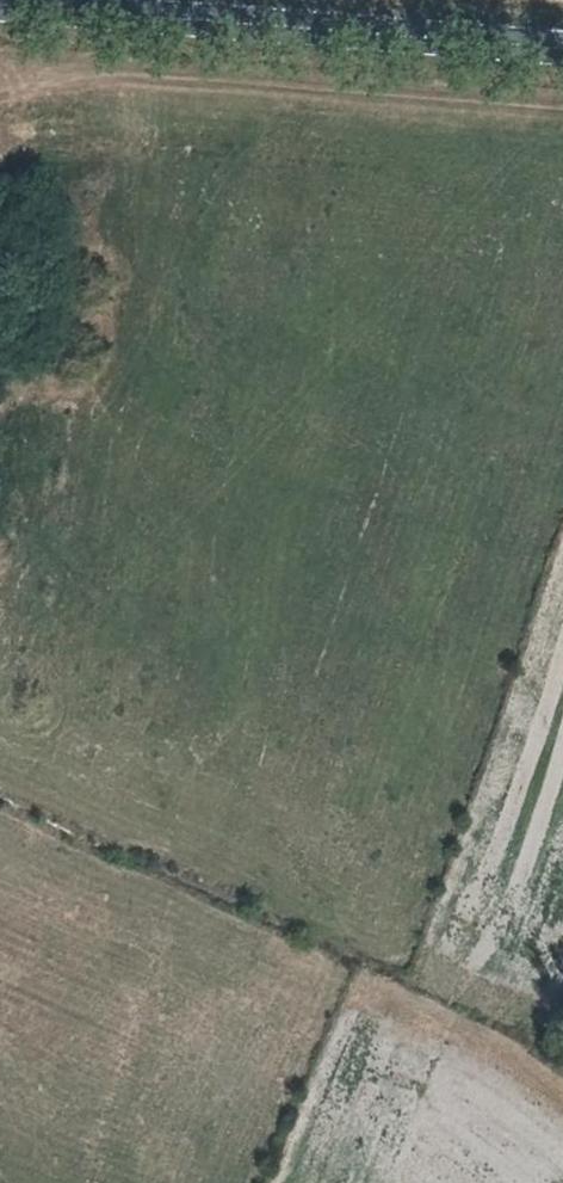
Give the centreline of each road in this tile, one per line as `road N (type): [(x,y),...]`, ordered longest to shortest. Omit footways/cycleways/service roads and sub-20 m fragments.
road 1 (secondary): [(0,14),(562,59)]

